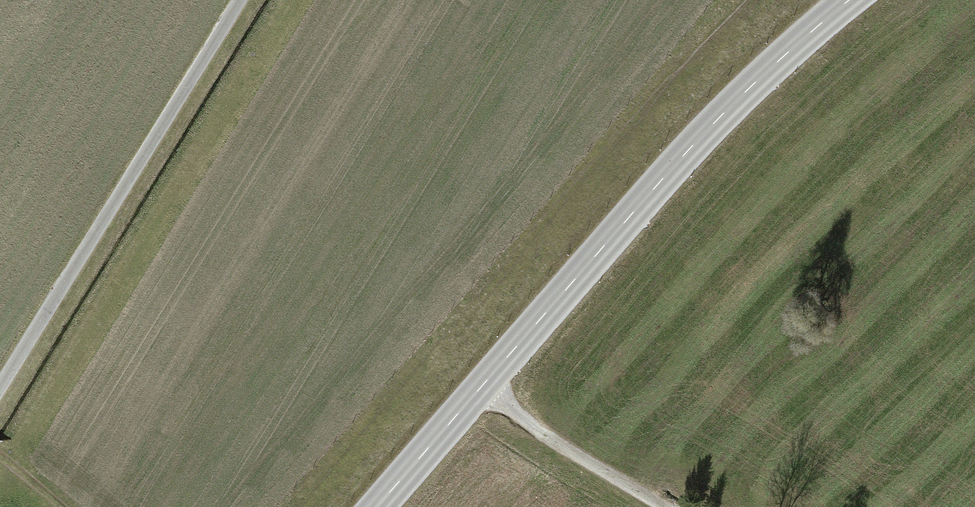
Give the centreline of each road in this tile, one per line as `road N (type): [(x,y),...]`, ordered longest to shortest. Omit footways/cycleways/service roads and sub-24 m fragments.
road 1 (tertiary): [(383,506),(669,174),(800,47),(863,0)]
road 2 (track): [(244,0),(0,393)]
road 3 (track): [(490,382),(533,432),(663,506)]

